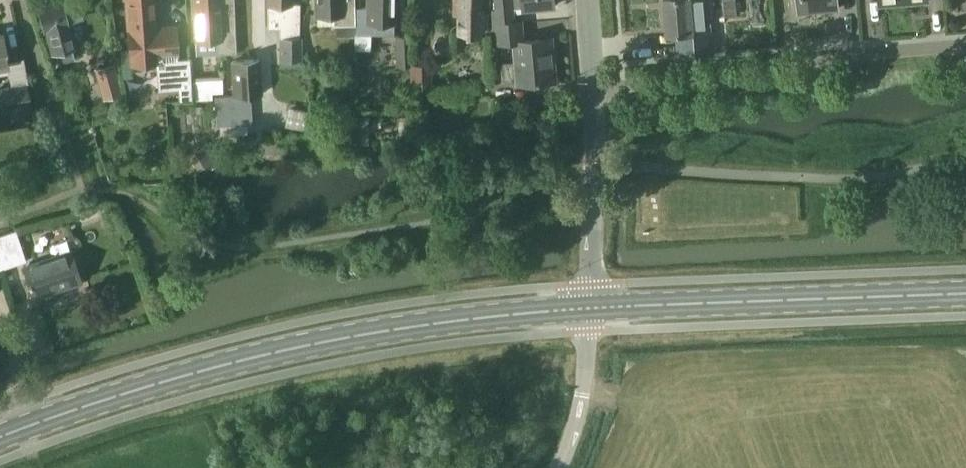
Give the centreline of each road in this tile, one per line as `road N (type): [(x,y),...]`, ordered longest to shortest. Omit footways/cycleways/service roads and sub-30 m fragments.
road 1 (primary): [(0,440),(267,356),(443,325),(591,314)]
road 2 (residential): [(592,89),(965,45)]
road 3 (primary): [(591,314),(965,296)]
road 4 (tertiary): [(591,314),(592,89)]
road 5 (unclassified): [(558,467),(580,411),(591,314)]

